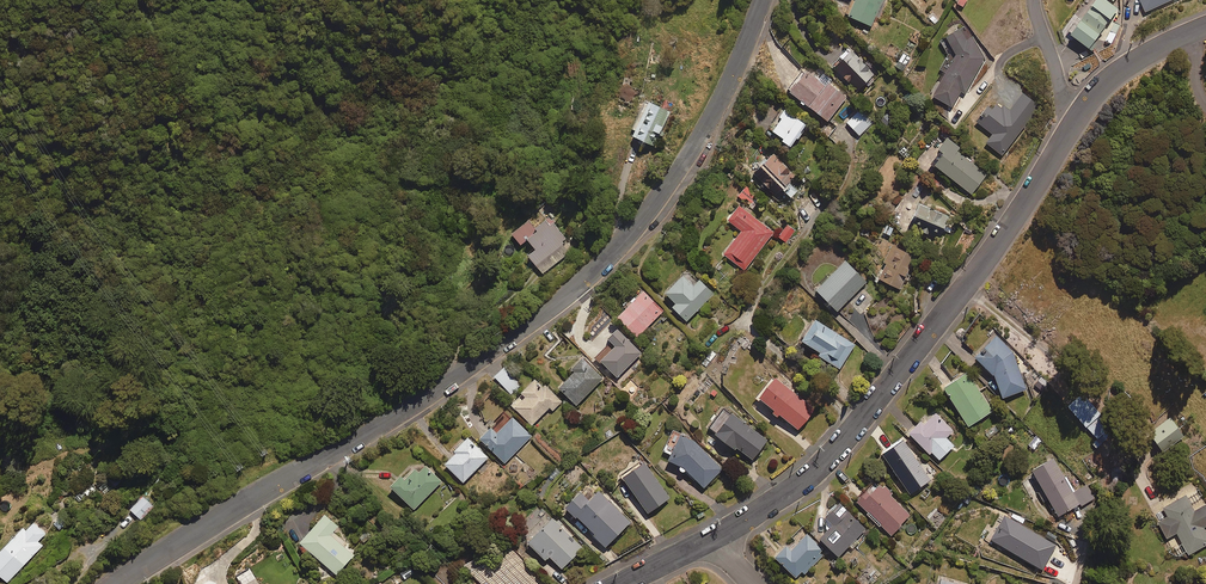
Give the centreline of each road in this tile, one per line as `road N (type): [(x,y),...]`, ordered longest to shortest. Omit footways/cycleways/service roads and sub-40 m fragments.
road 1 (unclassified): [(114,583),(364,435),(577,288),(671,180),(726,88),(763,0)]
road 2 (residential): [(701,538),(780,497),(832,455),(986,261),(1069,127)]
road 3 (residential): [(1069,127),(1128,65),(1205,27)]
road 4 (residential): [(1069,127),(1033,0)]

